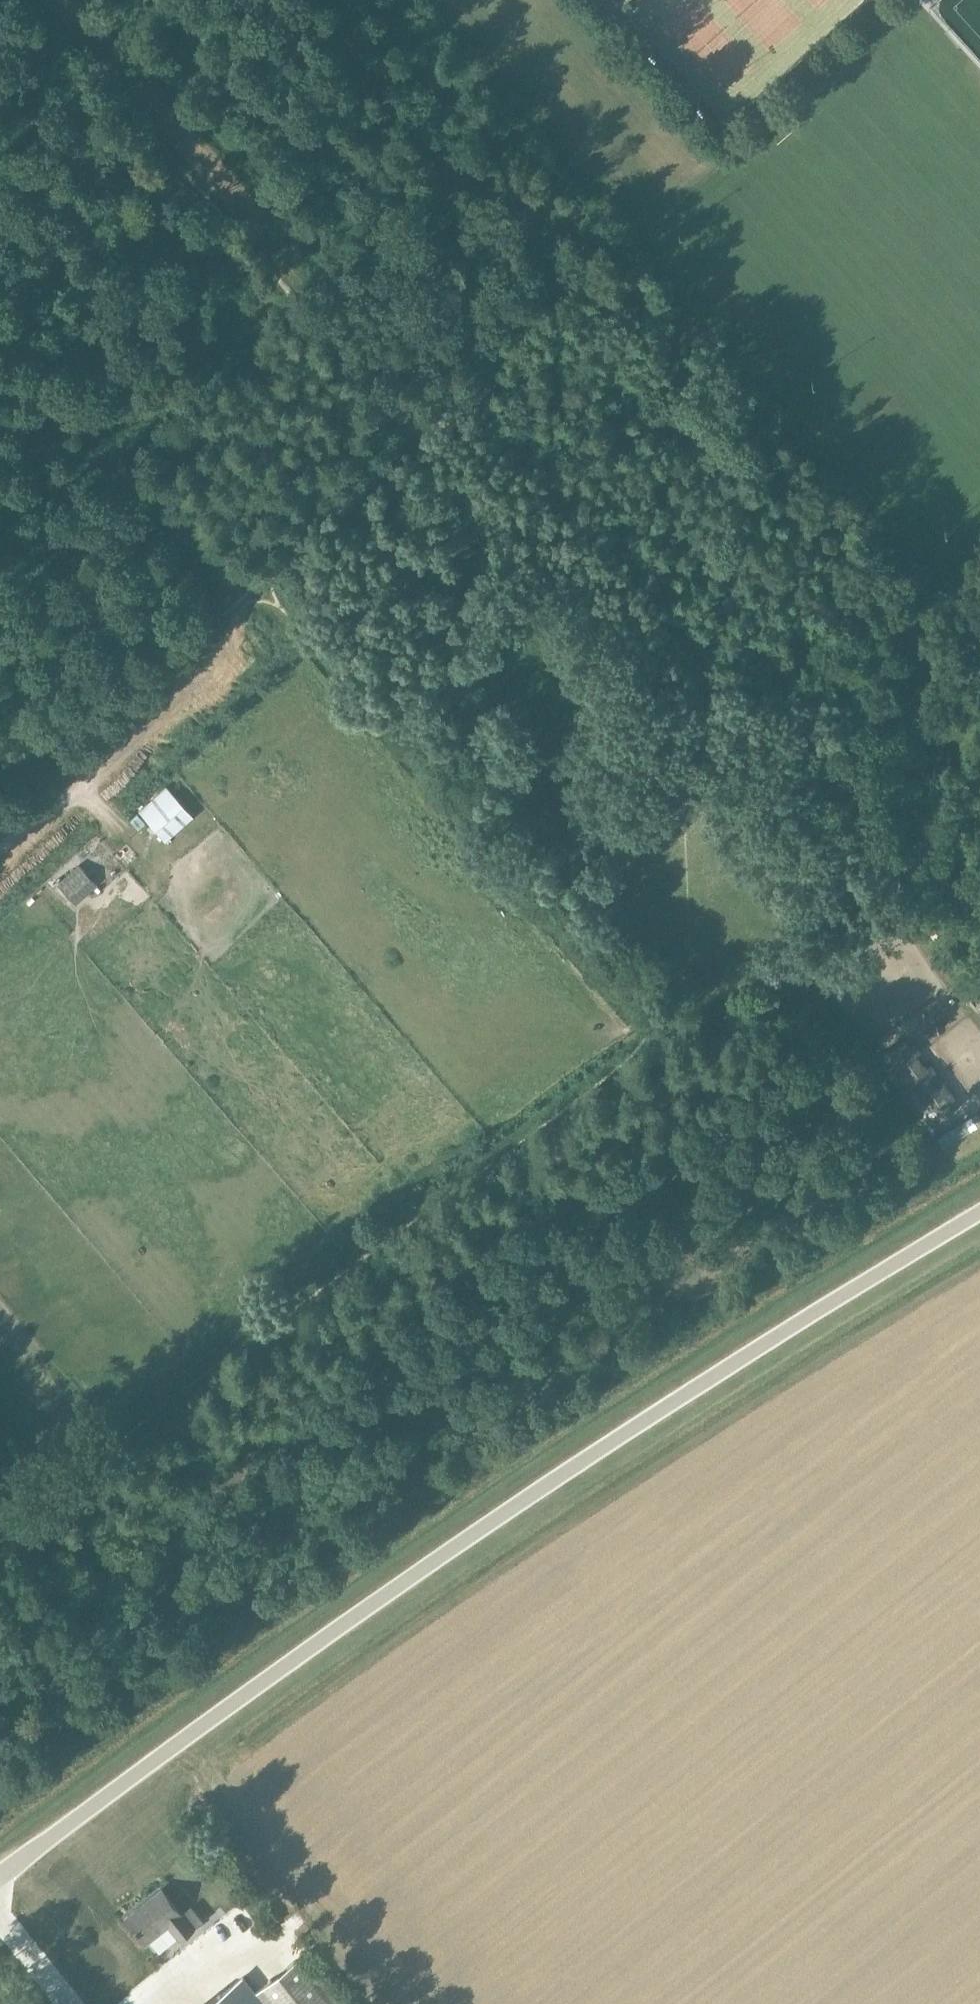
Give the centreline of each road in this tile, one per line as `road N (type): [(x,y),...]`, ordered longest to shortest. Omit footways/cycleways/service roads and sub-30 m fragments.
road 1 (unclassified): [(0,1876),(466,1540),(796,1324),(979,1214)]

